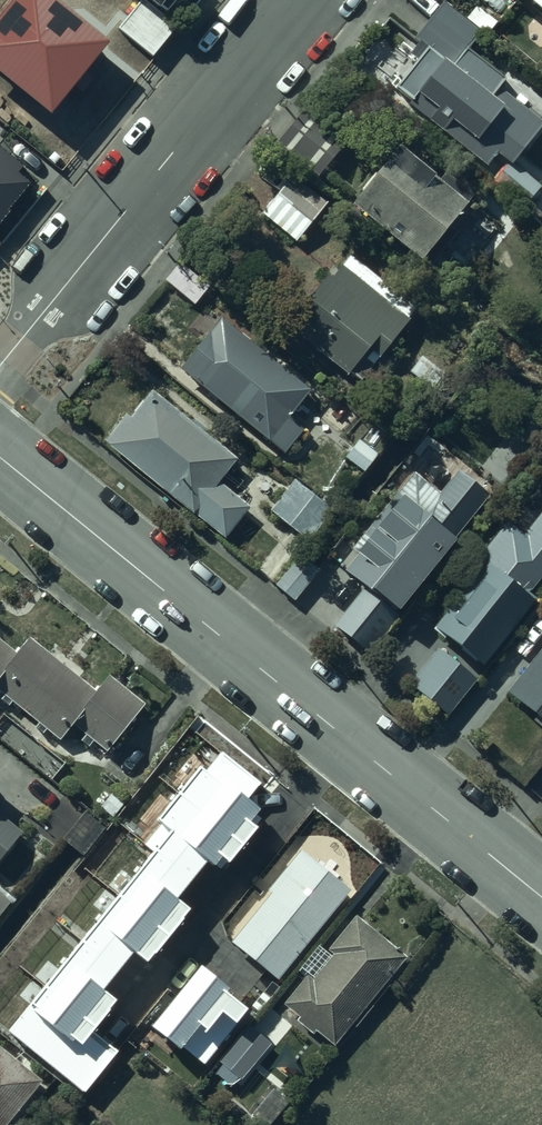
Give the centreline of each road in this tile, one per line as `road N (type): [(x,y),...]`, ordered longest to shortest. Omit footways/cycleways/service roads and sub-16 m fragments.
road 1 (tertiary): [(0,459),(541,896)]
road 2 (residential): [(0,364),(292,0)]

